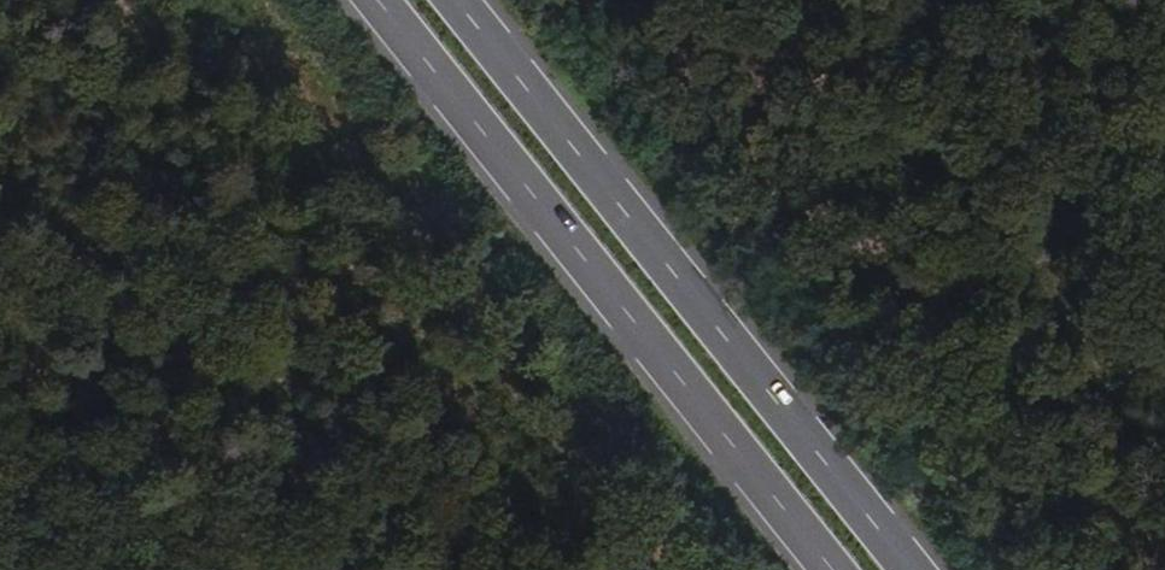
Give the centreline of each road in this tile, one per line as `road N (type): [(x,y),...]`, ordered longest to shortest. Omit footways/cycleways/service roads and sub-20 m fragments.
road 1 (primary): [(906,569),(450,0)]
road 2 (primary): [(377,0),(832,569)]

